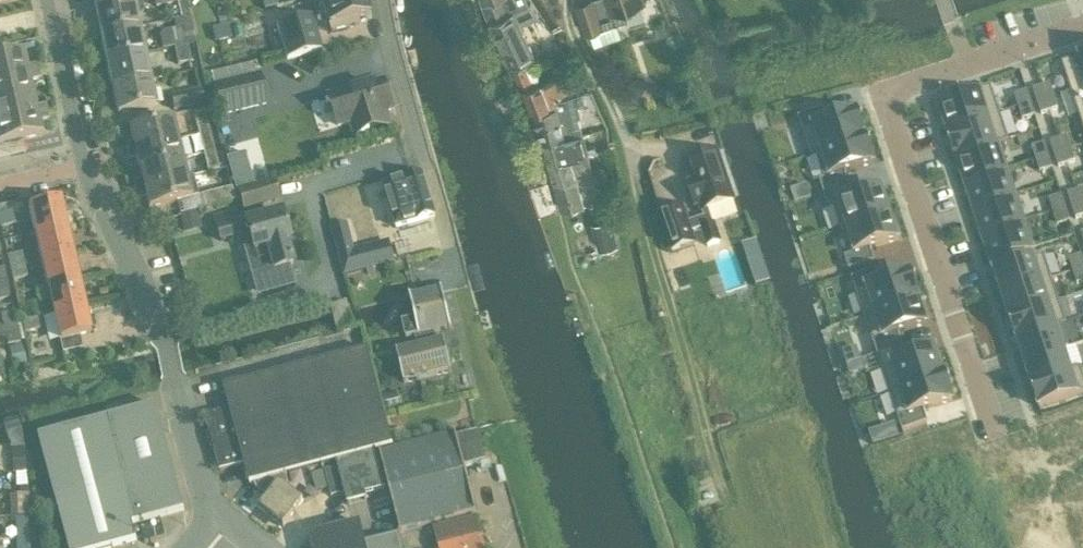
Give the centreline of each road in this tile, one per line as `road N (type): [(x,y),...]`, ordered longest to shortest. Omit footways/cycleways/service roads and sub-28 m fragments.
road 1 (residential): [(1082,26),(893,87),(1006,427)]
road 2 (residential): [(216,520),(164,344),(88,167)]
road 3 (track): [(642,203),(717,471)]
road 4 (residential): [(88,167),(52,0)]
road 5 (residential): [(418,156),(374,0)]

